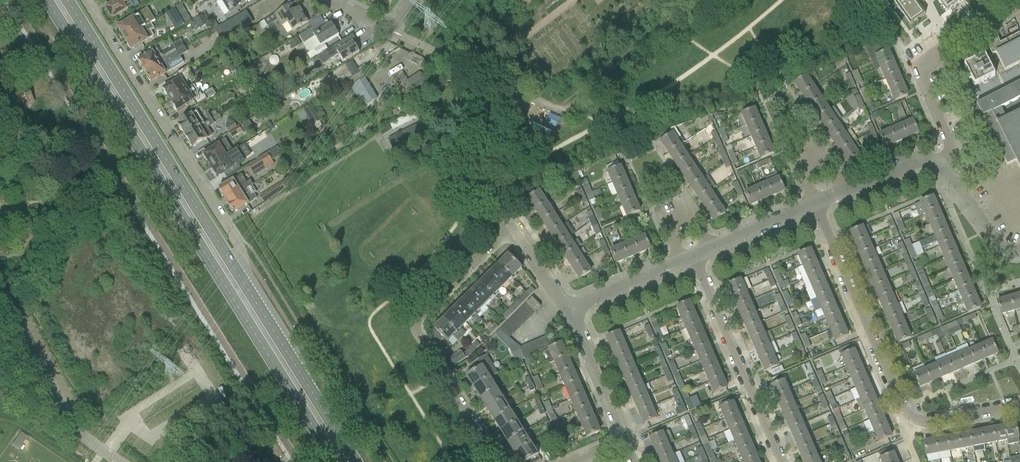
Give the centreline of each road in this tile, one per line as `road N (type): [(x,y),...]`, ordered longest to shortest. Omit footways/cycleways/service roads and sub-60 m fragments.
road 1 (primary): [(46,0),(334,461)]
road 2 (residential): [(1019,408),(918,422),(901,412),(816,205)]
road 3 (primary): [(243,282),(67,0)]
road 4 (unclassified): [(243,282),(236,242),(86,0)]
road 5 (residential): [(495,461),(414,330),(512,228)]
road 6 (residential): [(512,228),(466,149),(486,70),(562,104)]
road 7 (residential): [(781,461),(694,258)]
road 8 (primary): [(354,461),(243,282)]
road 9 (residential): [(1019,230),(1012,229),(985,174),(948,84),(926,95)]
road 10 (residential): [(625,441),(569,311)]
road 11 (residential): [(569,311),(680,263)]
road 12 (residential): [(1019,252),(996,247),(941,168)]

